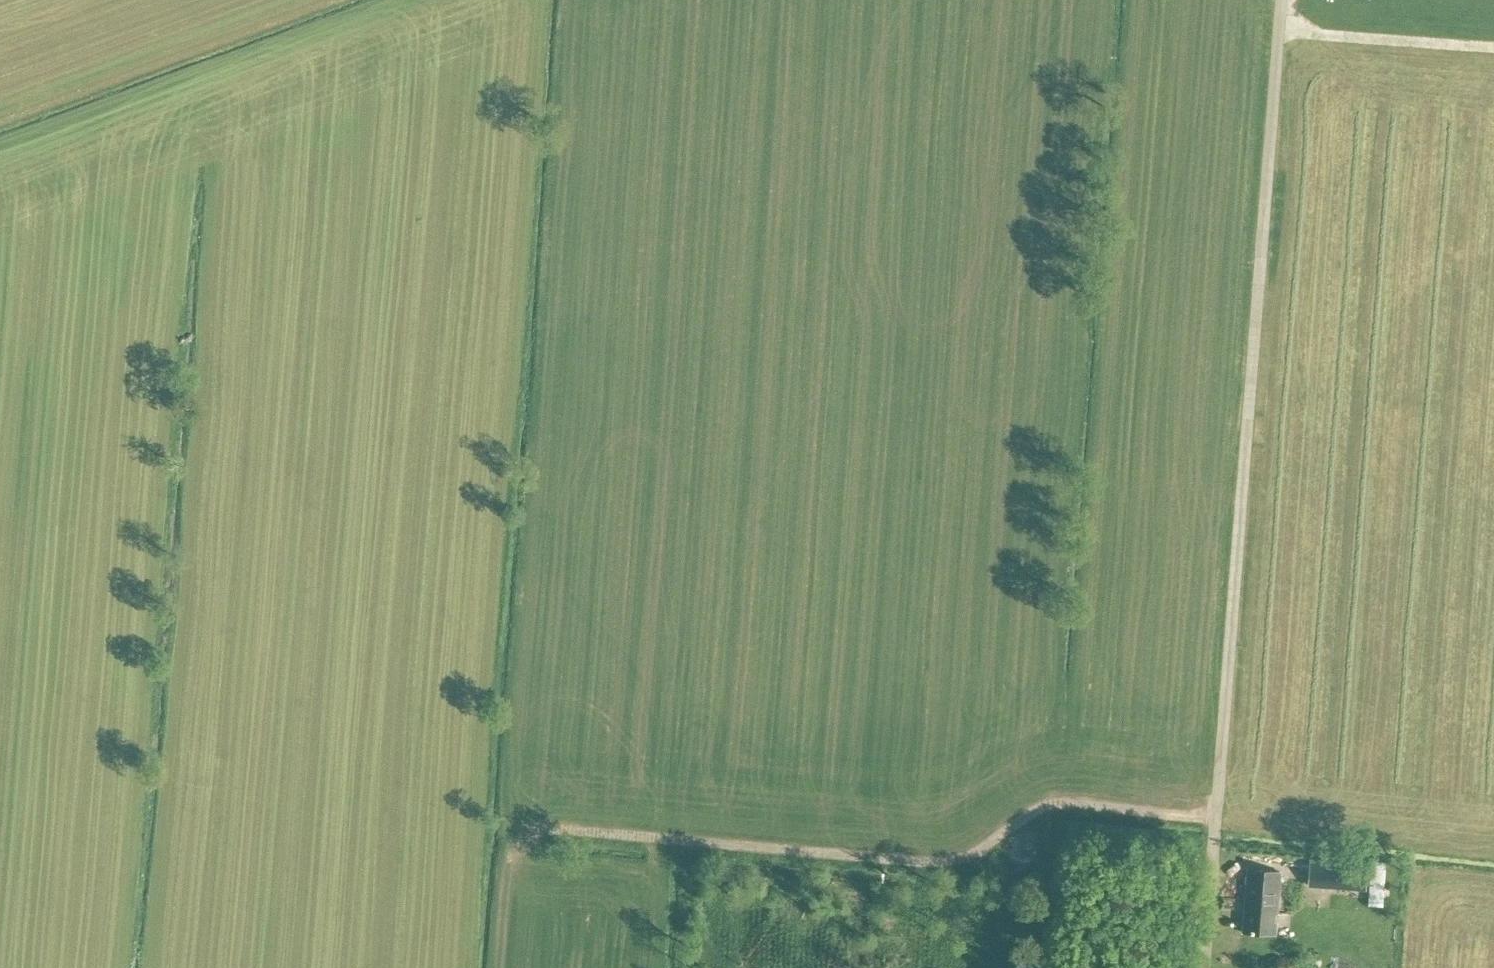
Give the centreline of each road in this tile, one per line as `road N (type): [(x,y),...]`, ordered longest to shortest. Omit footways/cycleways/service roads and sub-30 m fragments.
road 1 (unclassified): [(1210,967),(1294,0)]

